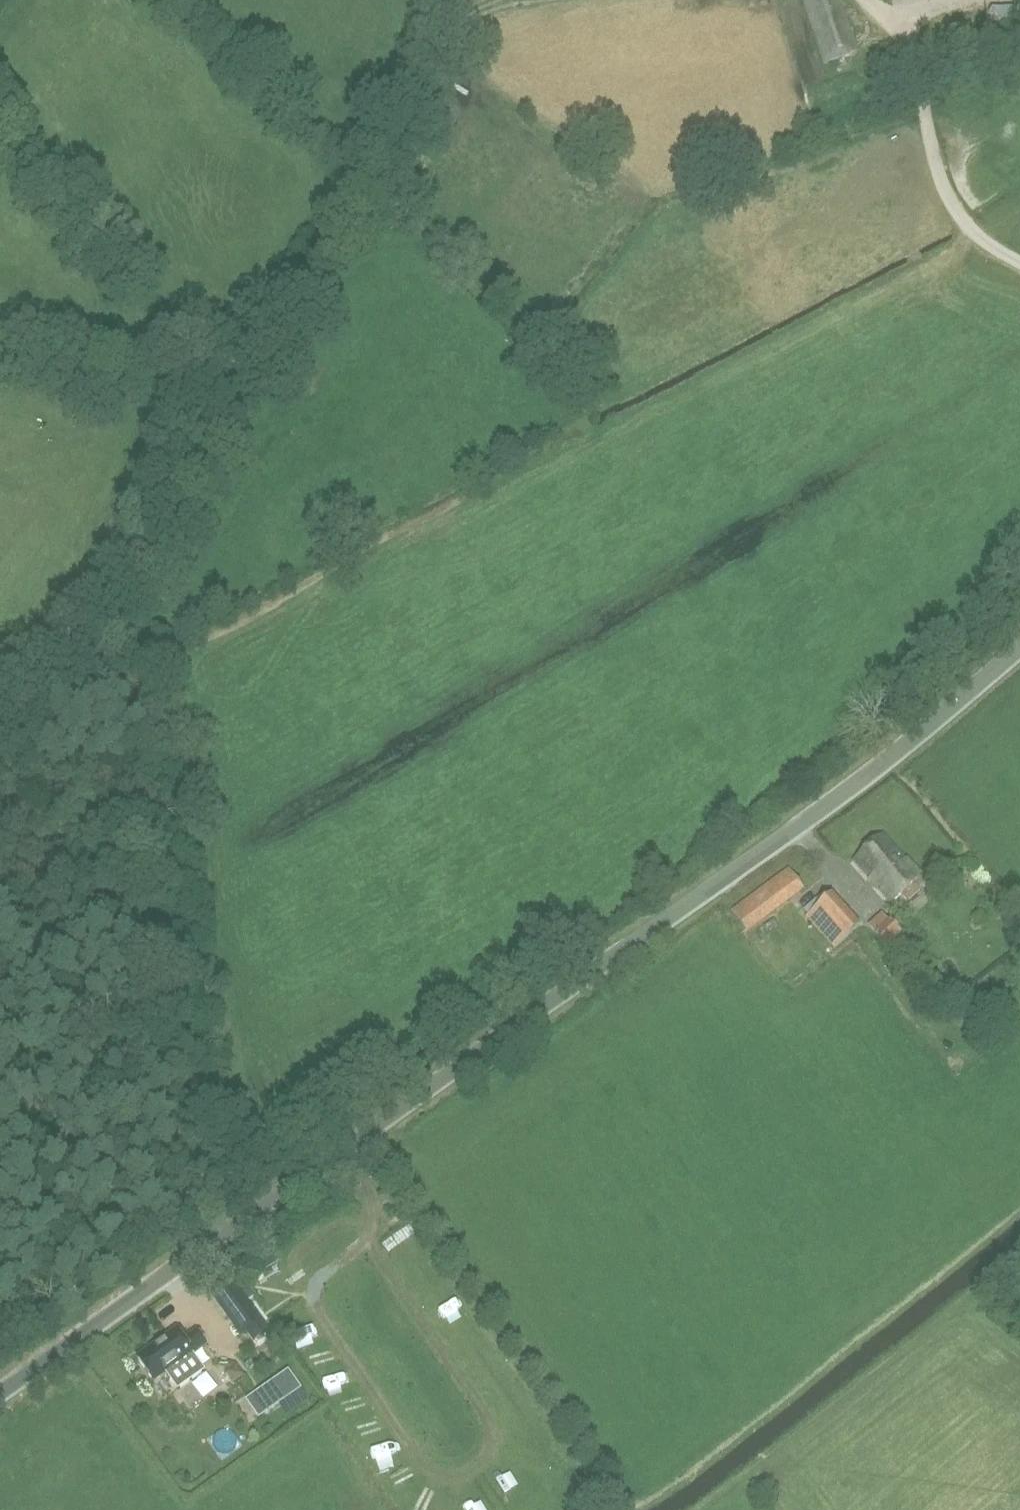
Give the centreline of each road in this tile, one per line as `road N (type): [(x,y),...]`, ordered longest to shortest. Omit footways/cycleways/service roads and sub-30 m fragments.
road 1 (unclassified): [(0,1393),(804,814),(1019,644)]
road 2 (track): [(0,668),(74,593),(181,403),(260,335),(455,31),(500,0)]
road 3 (track): [(1019,261),(980,241),(952,206),(909,48),(865,0)]

